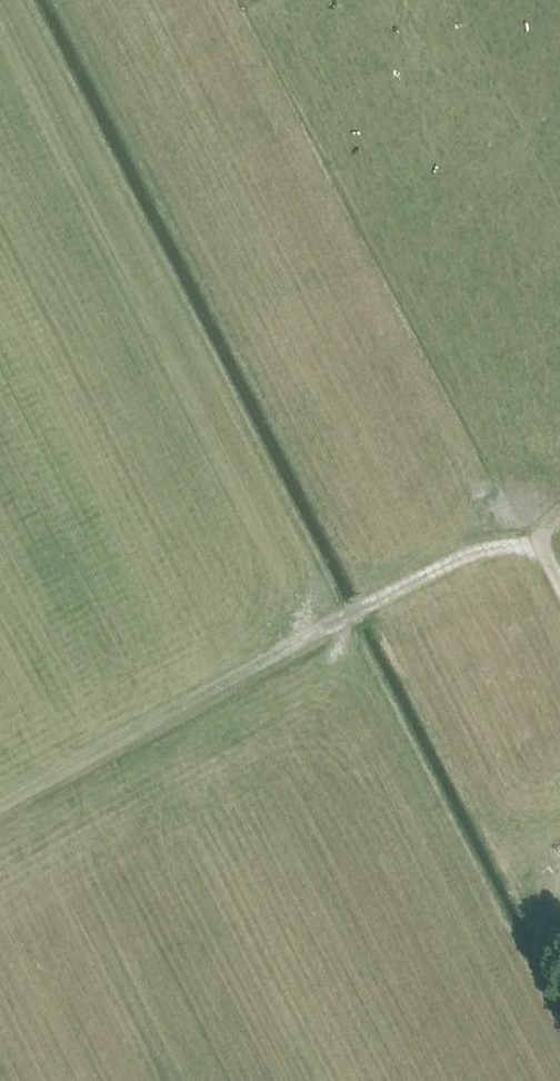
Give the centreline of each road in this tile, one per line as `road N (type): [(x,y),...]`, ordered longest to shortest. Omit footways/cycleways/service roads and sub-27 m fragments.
road 1 (track): [(0,806),(466,554),(541,546),(559,519)]

